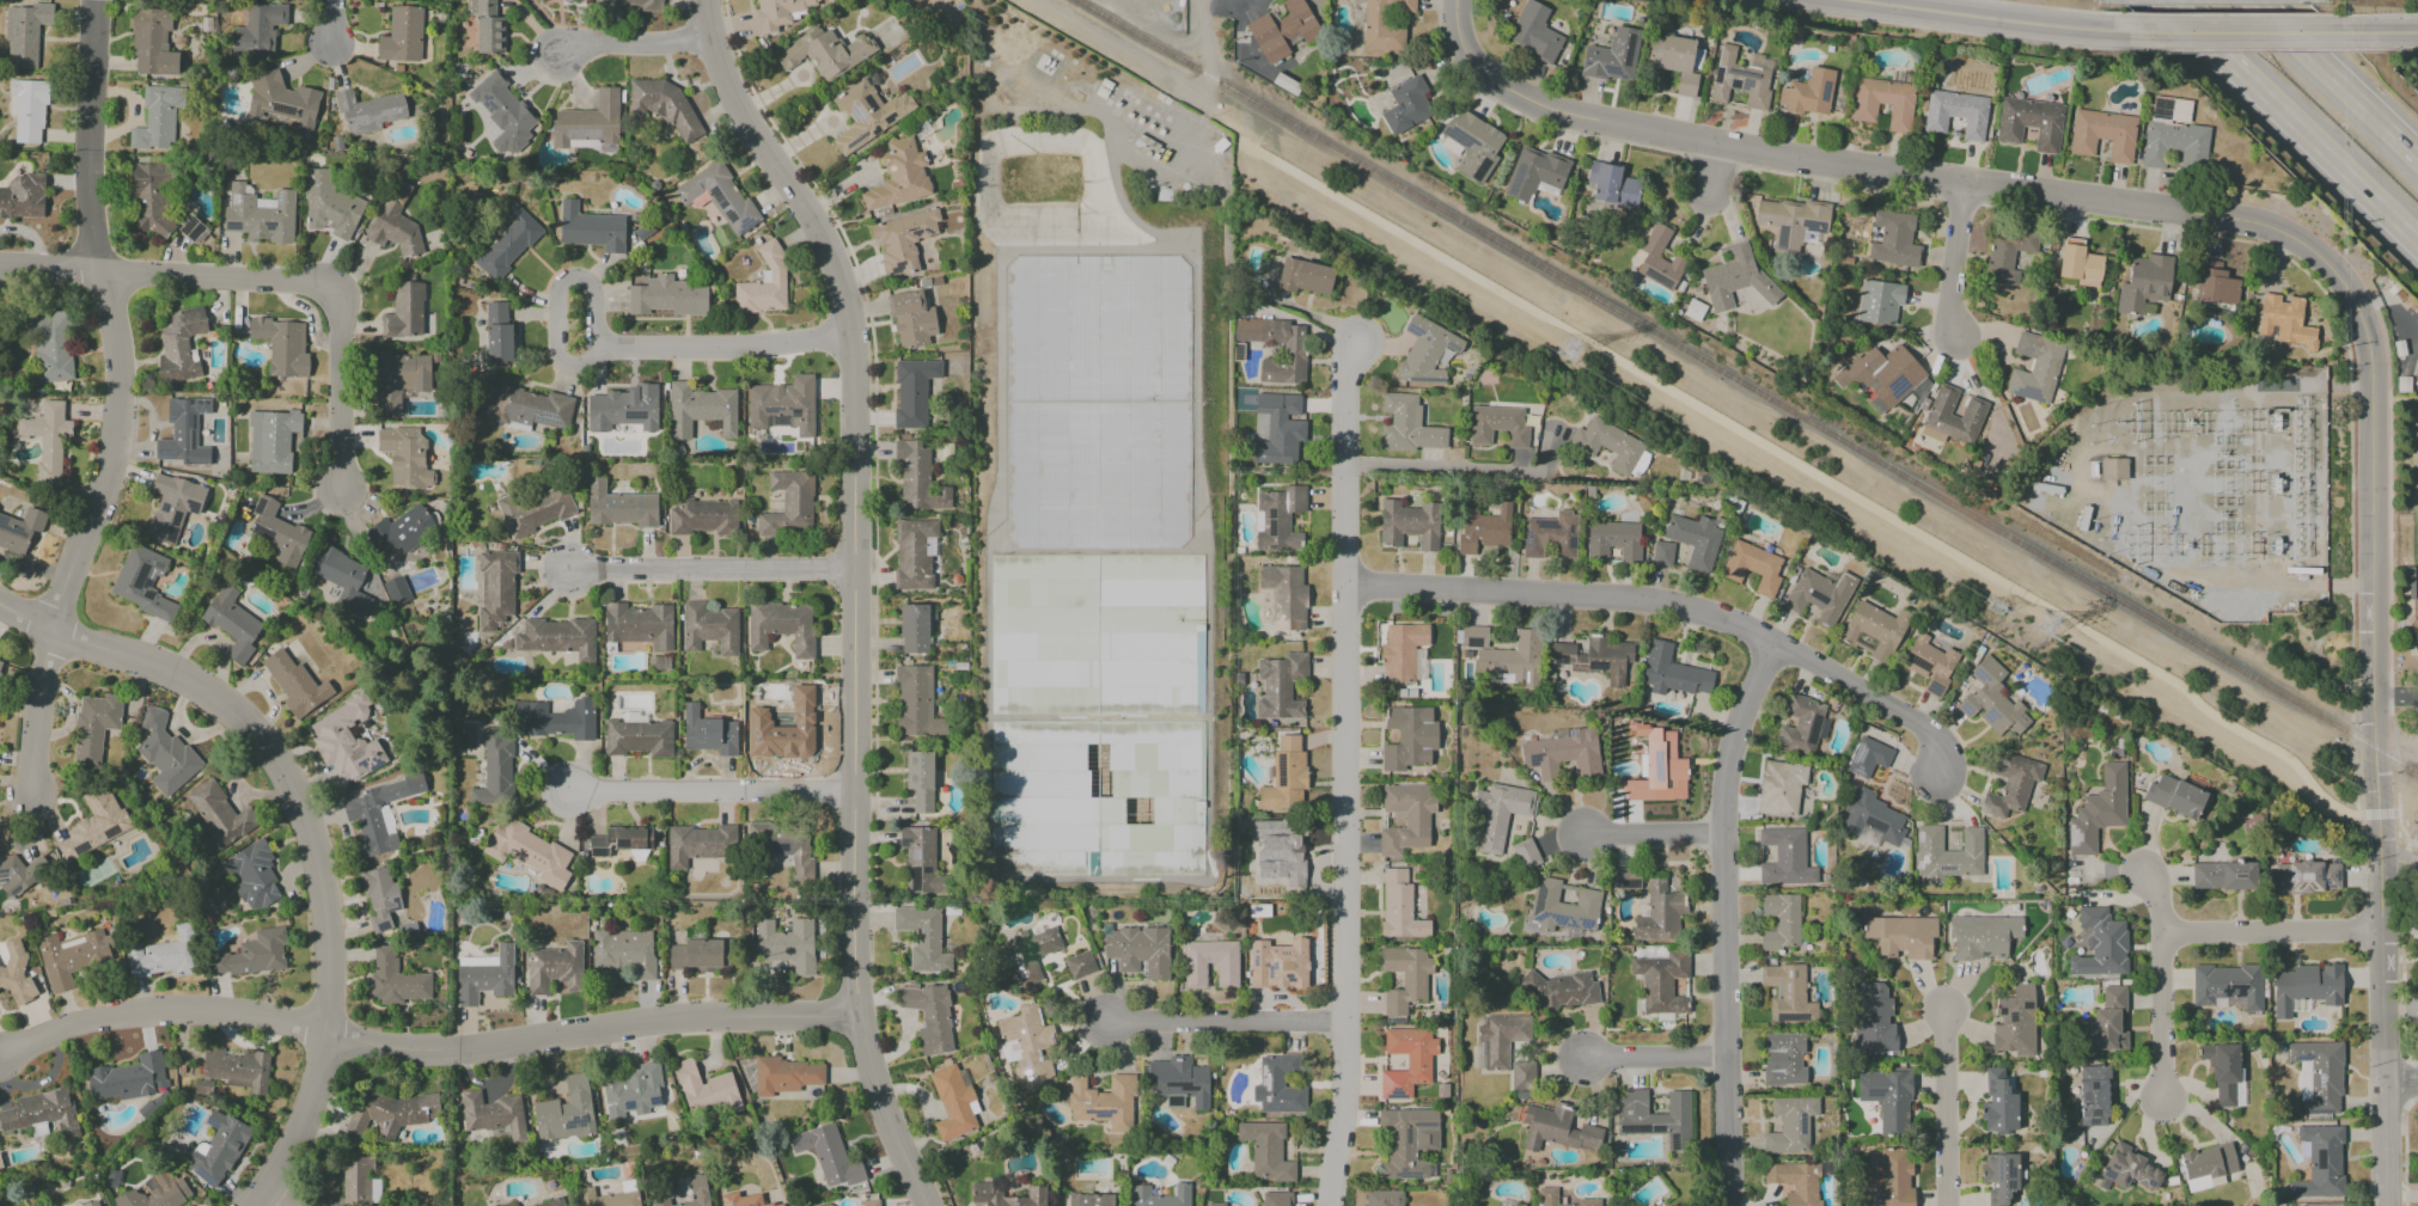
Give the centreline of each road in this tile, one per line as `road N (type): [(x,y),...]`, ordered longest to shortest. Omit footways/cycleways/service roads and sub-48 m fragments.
road 1 (residential): [(1457,0),(1457,44),(1516,105),(1964,182),(2234,216),(2300,244),(2345,287),(2369,349),(2384,1205)]
road 2 (residential): [(716,0),(714,37),(735,88),(838,255),(856,342),(863,791),(857,1017),(923,1205)]
road 3 (residential): [(857,1017),(690,1017),(402,1047),(265,1017),(167,1014),(110,1017),(2,1063)]
road 4 (residential): [(1357,342),(1344,466),(1347,1027),(1334,1205)]
road 5 (residential): [(94,0),(88,178),(98,274),(124,371),(120,457),(57,635),(38,803)]
road 6 (residential): [(277,1186),(328,1035),(334,919),(306,803),(245,717),(165,661),(57,635),(0,605)]
road 7 (residential): [(1938,784),(1930,735),(1773,643),(1702,612),(1622,596),(1344,589)]
road 8 (residential): [(1773,643),(1732,741),(1721,833),(1728,1205)]
road 9 (motorway): [(2165,0),(2417,244)]
road 10 (residential): [(341,290),(0,267)]
road 11 (secondary): [(2151,32),(1850,0)]
road 12 (residential): [(863,791),(576,790)]
road 13 (residential): [(857,568),(576,570)]
road 14 (residential): [(856,342),(602,348)]
road 15 (residential): [(1347,1027),(1101,1029)]
road 16 (residential): [(2163,1103),(2159,899),(2144,876)]
road 17 (motorway): [(2417,157),(2255,0)]
road 18 (residential): [(602,348),(602,288),(586,278),(567,294),(568,362),(598,366),(602,348)]
road 19 (residential): [(2377,931),(2161,935)]
road 20 (residential): [(349,501),(341,290)]
road 21 (residential): [(1951,1205),(1953,1010)]
road 22 (secondary): [(2338,32),(2151,32)]
road 23 (residential): [(1958,335),(1948,317),(1964,182)]
road 24 (residential): [(714,37),(567,55)]
road 25 (residential): [(1726,1058),(1584,1058)]
road 26 (residential): [(1721,833),(1581,834)]

